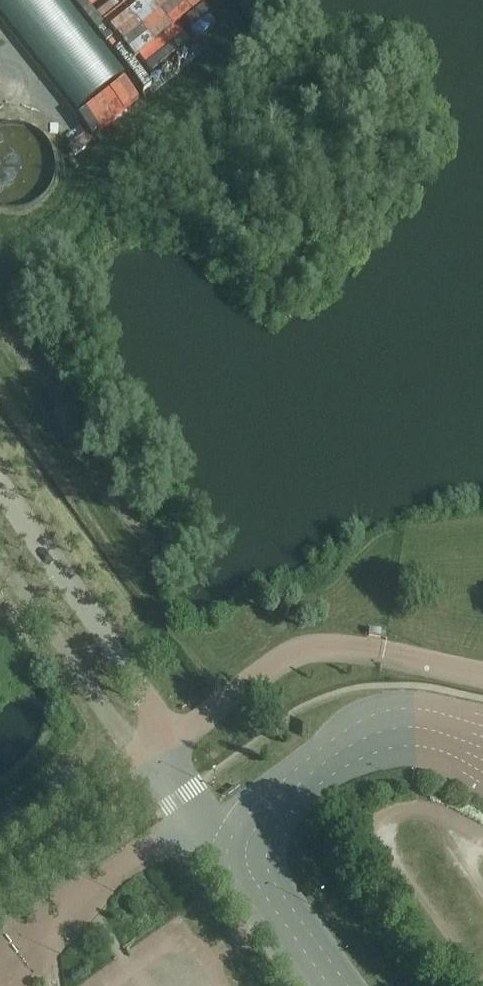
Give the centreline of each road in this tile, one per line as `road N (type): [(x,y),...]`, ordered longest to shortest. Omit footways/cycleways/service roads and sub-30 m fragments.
road 1 (track): [(136,758),(0,565)]

